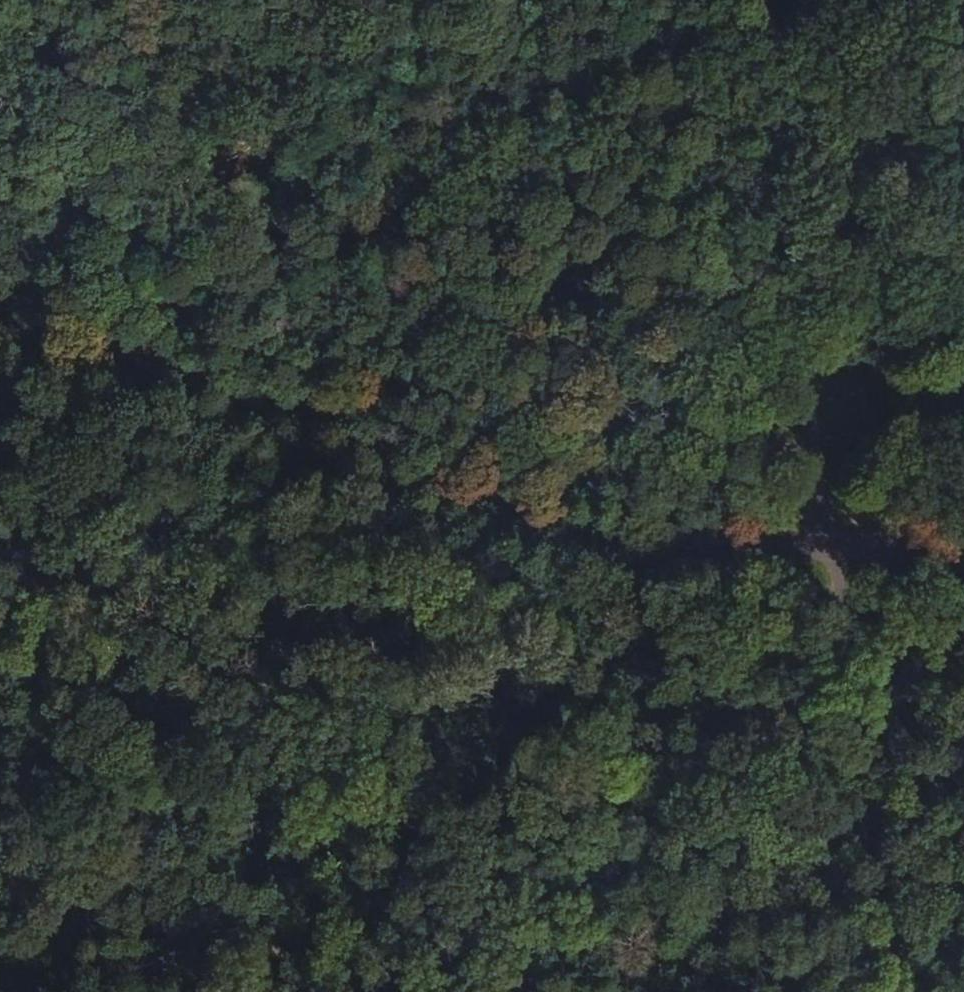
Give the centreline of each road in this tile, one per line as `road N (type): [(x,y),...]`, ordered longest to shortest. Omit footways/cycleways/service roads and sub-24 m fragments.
road 1 (track): [(963,553),(830,572),(493,516),(224,402),(0,290)]
road 2 (track): [(738,0),(550,251),(224,402),(50,494),(0,563)]
road 3 (track): [(769,0),(830,572),(893,944)]
road 4 (track): [(0,883),(157,934),(398,963),(408,991)]
road 5 (track): [(739,991),(963,924)]

